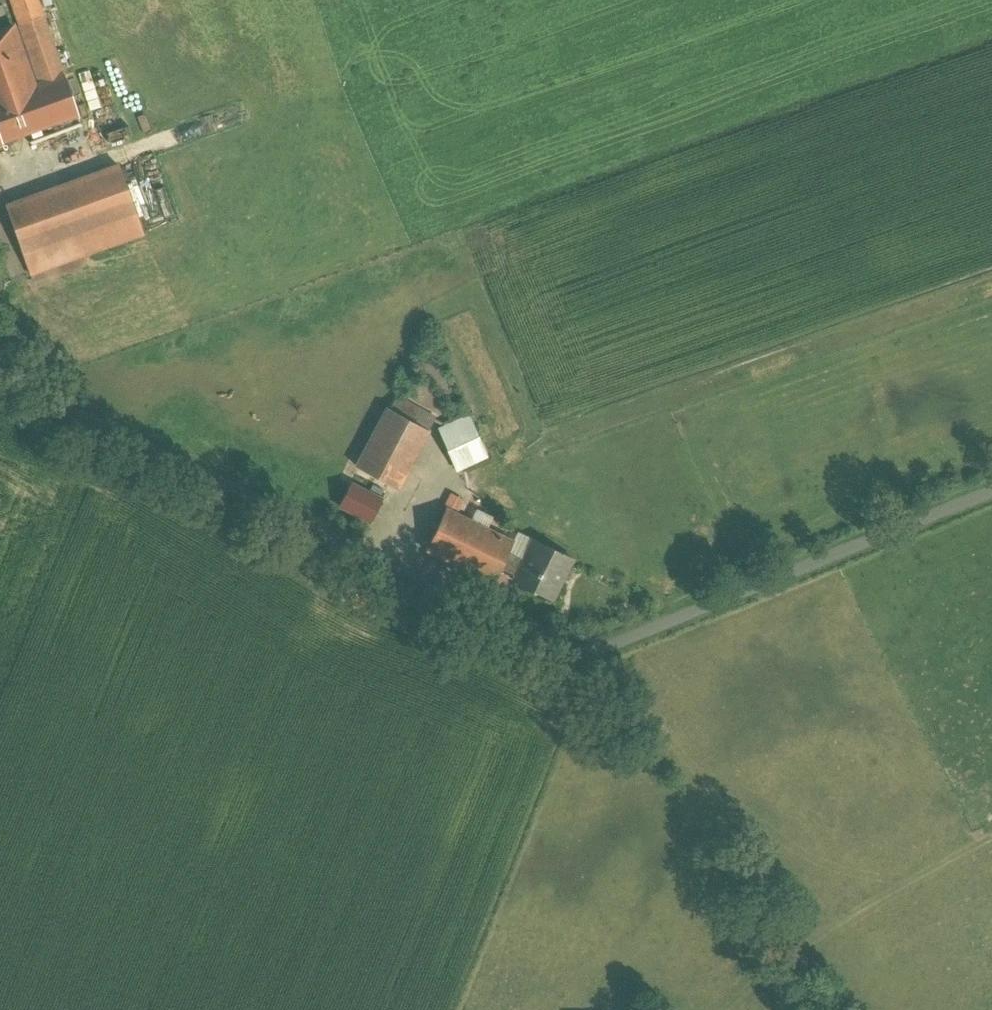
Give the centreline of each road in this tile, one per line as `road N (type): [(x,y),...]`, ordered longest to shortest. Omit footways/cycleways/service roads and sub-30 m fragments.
road 1 (unclassified): [(0,368),(507,630),(550,640),(599,634),(991,476)]

